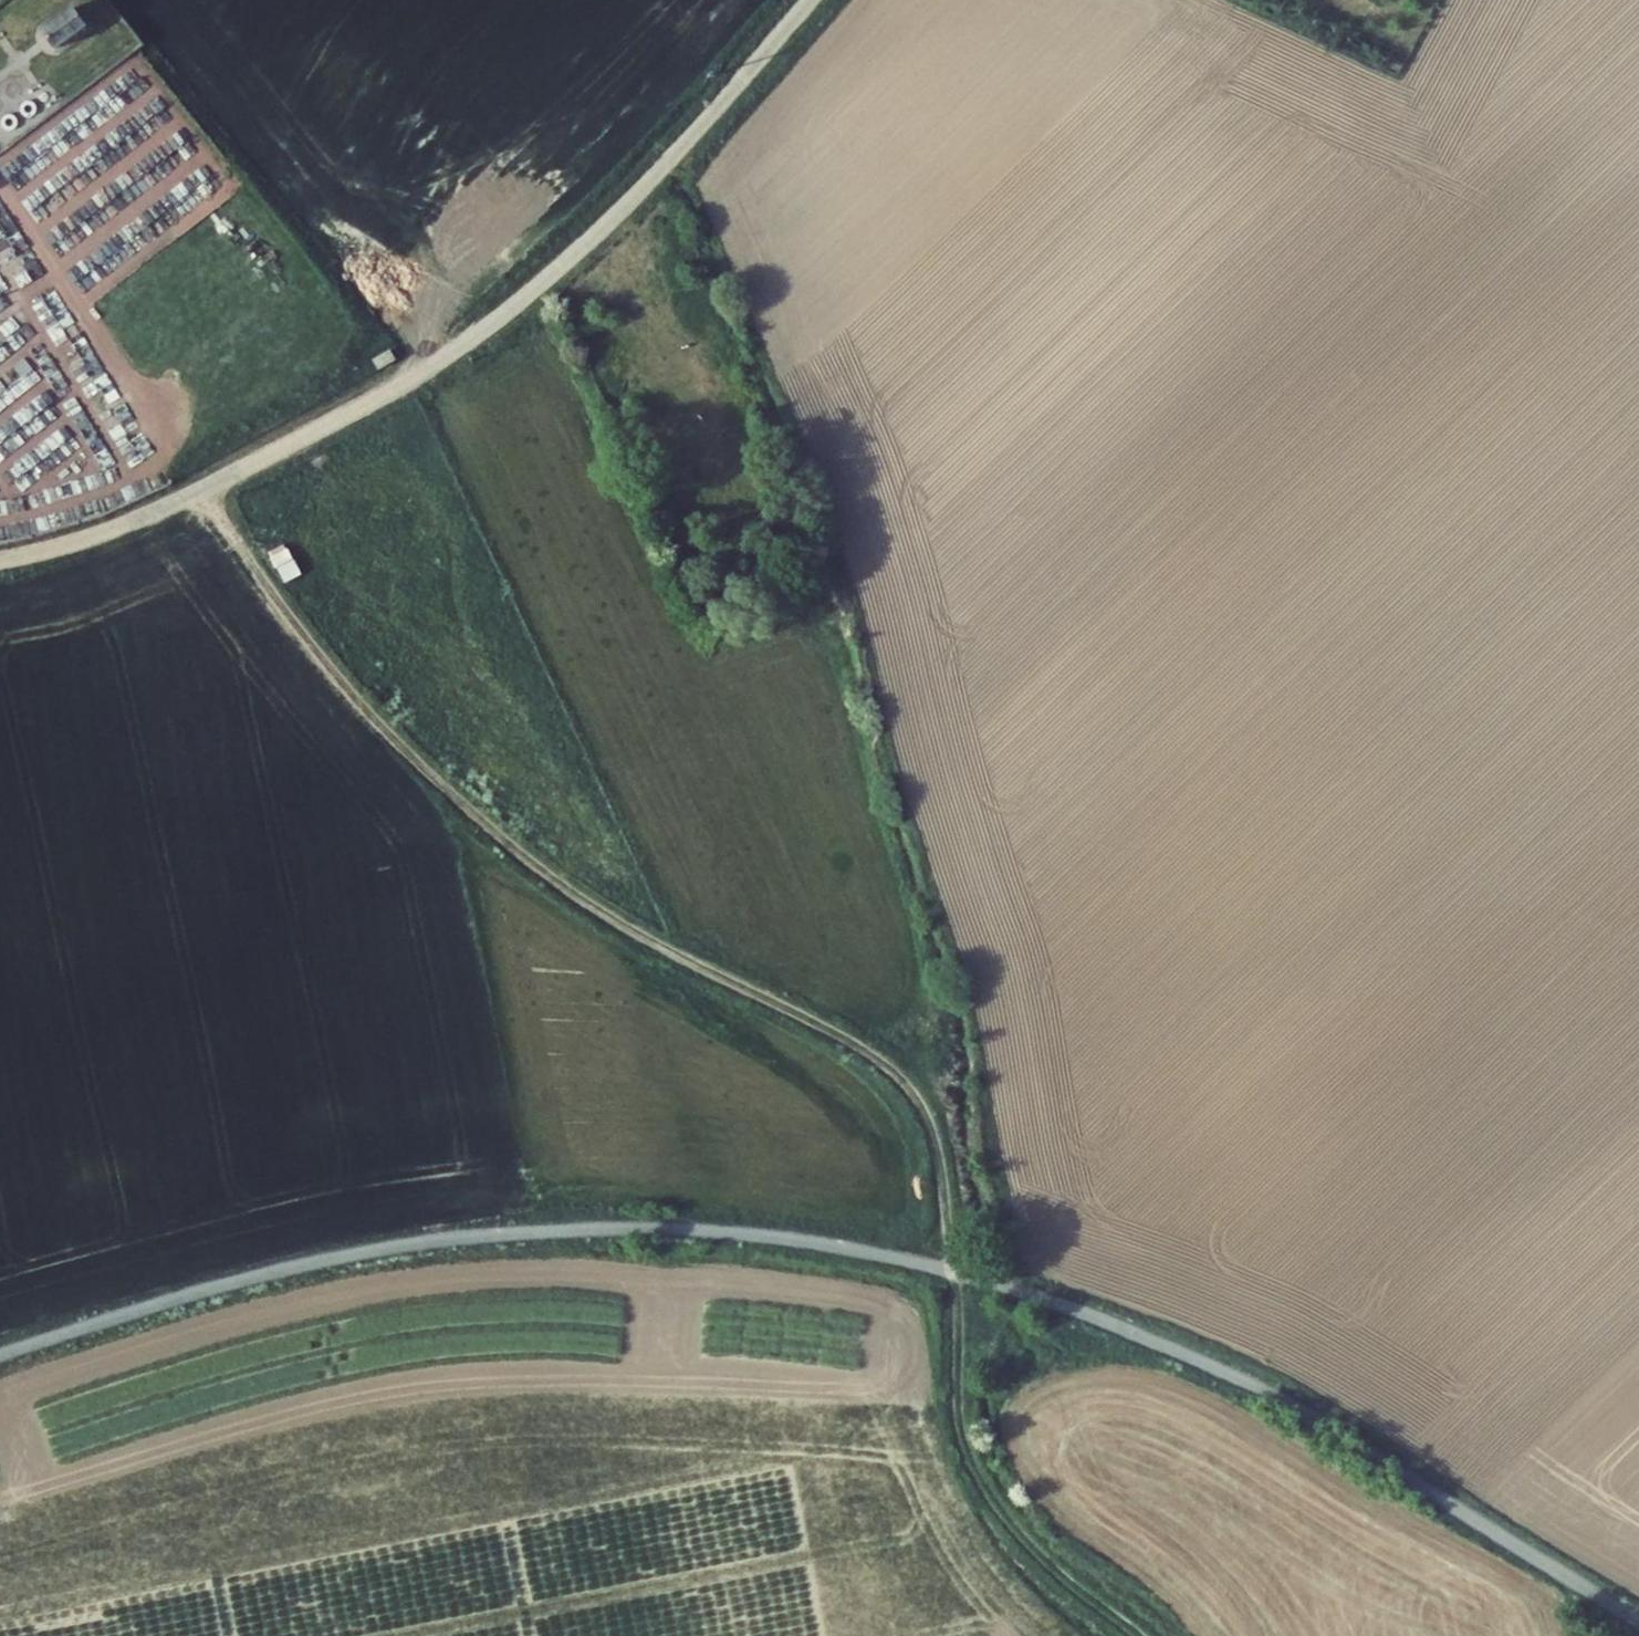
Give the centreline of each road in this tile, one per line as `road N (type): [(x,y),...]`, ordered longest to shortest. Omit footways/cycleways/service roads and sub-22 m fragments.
road 1 (track): [(1638,1624),(1270,1391),(1034,1296),(859,1250),(627,1230),(423,1244),(238,1282),(0,1355)]
road 2 (track): [(199,492),(285,611),(391,737),(522,856),(672,955),(847,1038),(907,1086),(936,1140),(956,1272)]
road 3 (unclassified): [(809,0),(656,174),(468,341),(199,492),(94,537),(0,562)]

